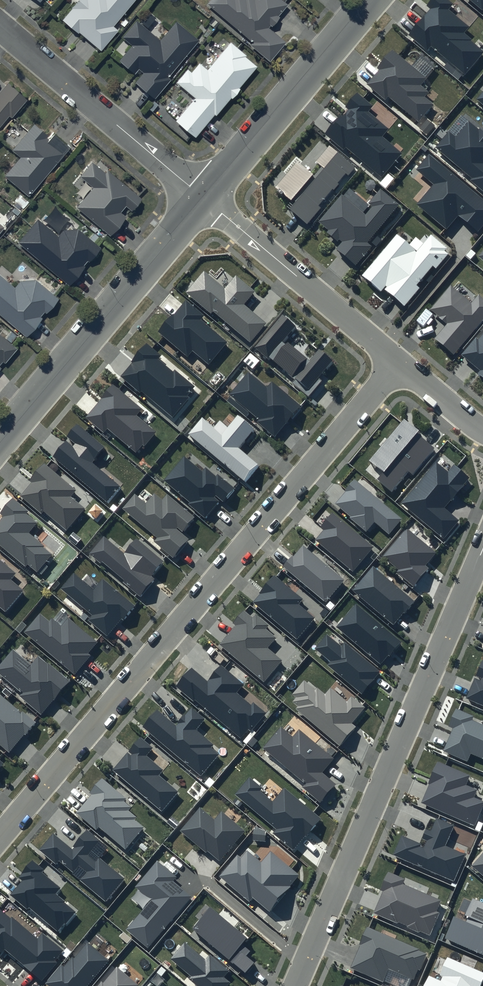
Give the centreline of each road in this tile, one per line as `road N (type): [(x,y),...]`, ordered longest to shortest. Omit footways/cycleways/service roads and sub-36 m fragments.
road 1 (residential): [(0,837),(398,363)]
road 2 (residential): [(482,549),(296,985)]
road 3 (tertiary): [(0,438),(204,197)]
road 4 (residential): [(0,26),(204,197)]
road 5 (tertiary): [(204,197),(371,0)]
road 6 (residential): [(204,197),(398,363)]

